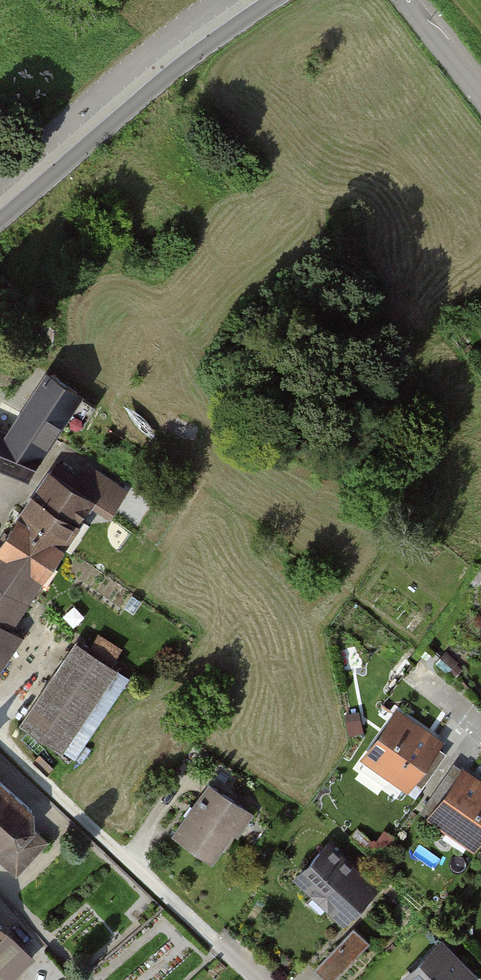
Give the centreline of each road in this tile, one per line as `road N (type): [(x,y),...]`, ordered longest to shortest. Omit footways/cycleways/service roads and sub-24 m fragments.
road 1 (residential): [(0,220),(148,92),(272,0)]
road 2 (residential): [(480,94),(406,0)]

